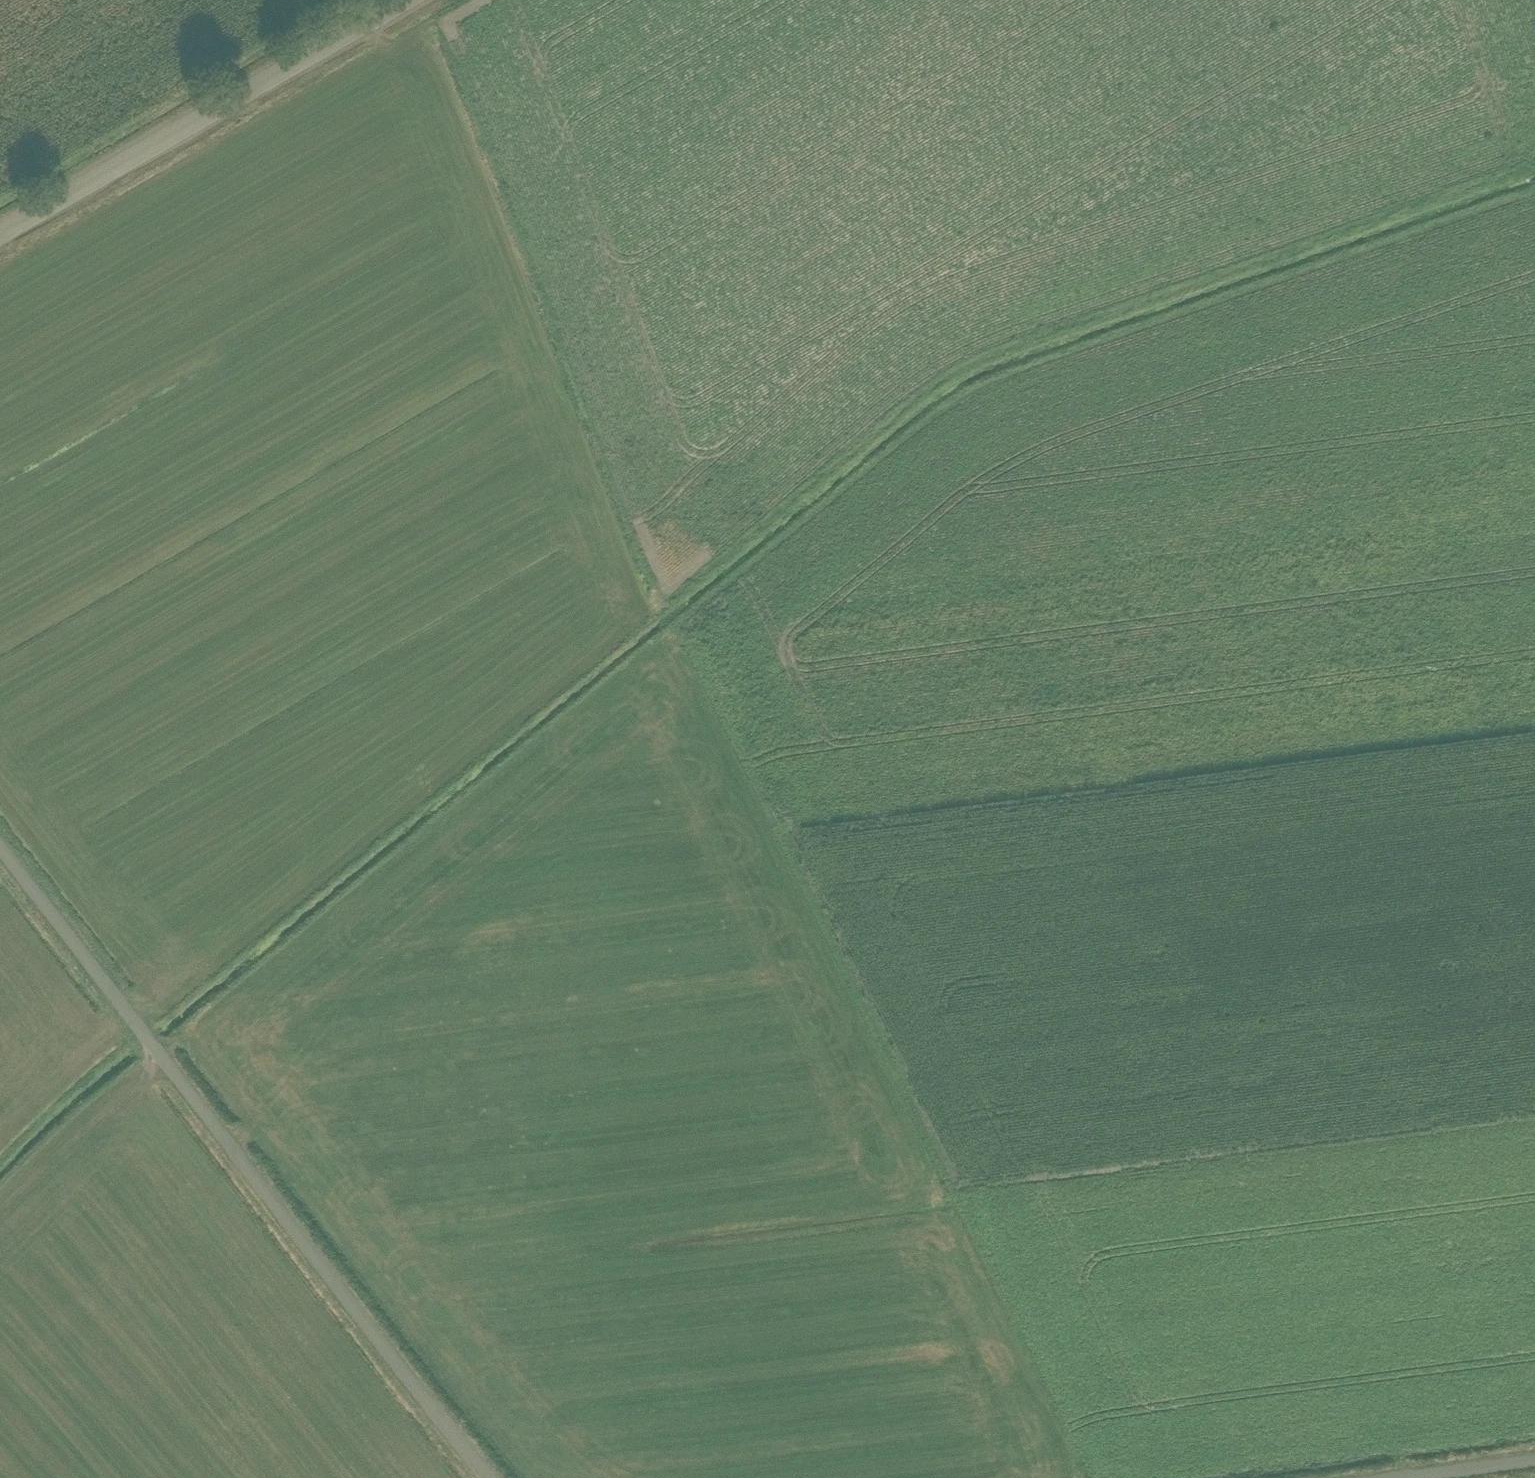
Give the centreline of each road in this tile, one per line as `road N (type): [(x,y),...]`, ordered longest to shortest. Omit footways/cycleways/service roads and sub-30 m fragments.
road 1 (unclassified): [(503,1477),(161,1062),(0,849)]
road 2 (tertiary): [(0,224),(394,0)]
road 3 (unclassified): [(1534,1458),(1379,1477)]

